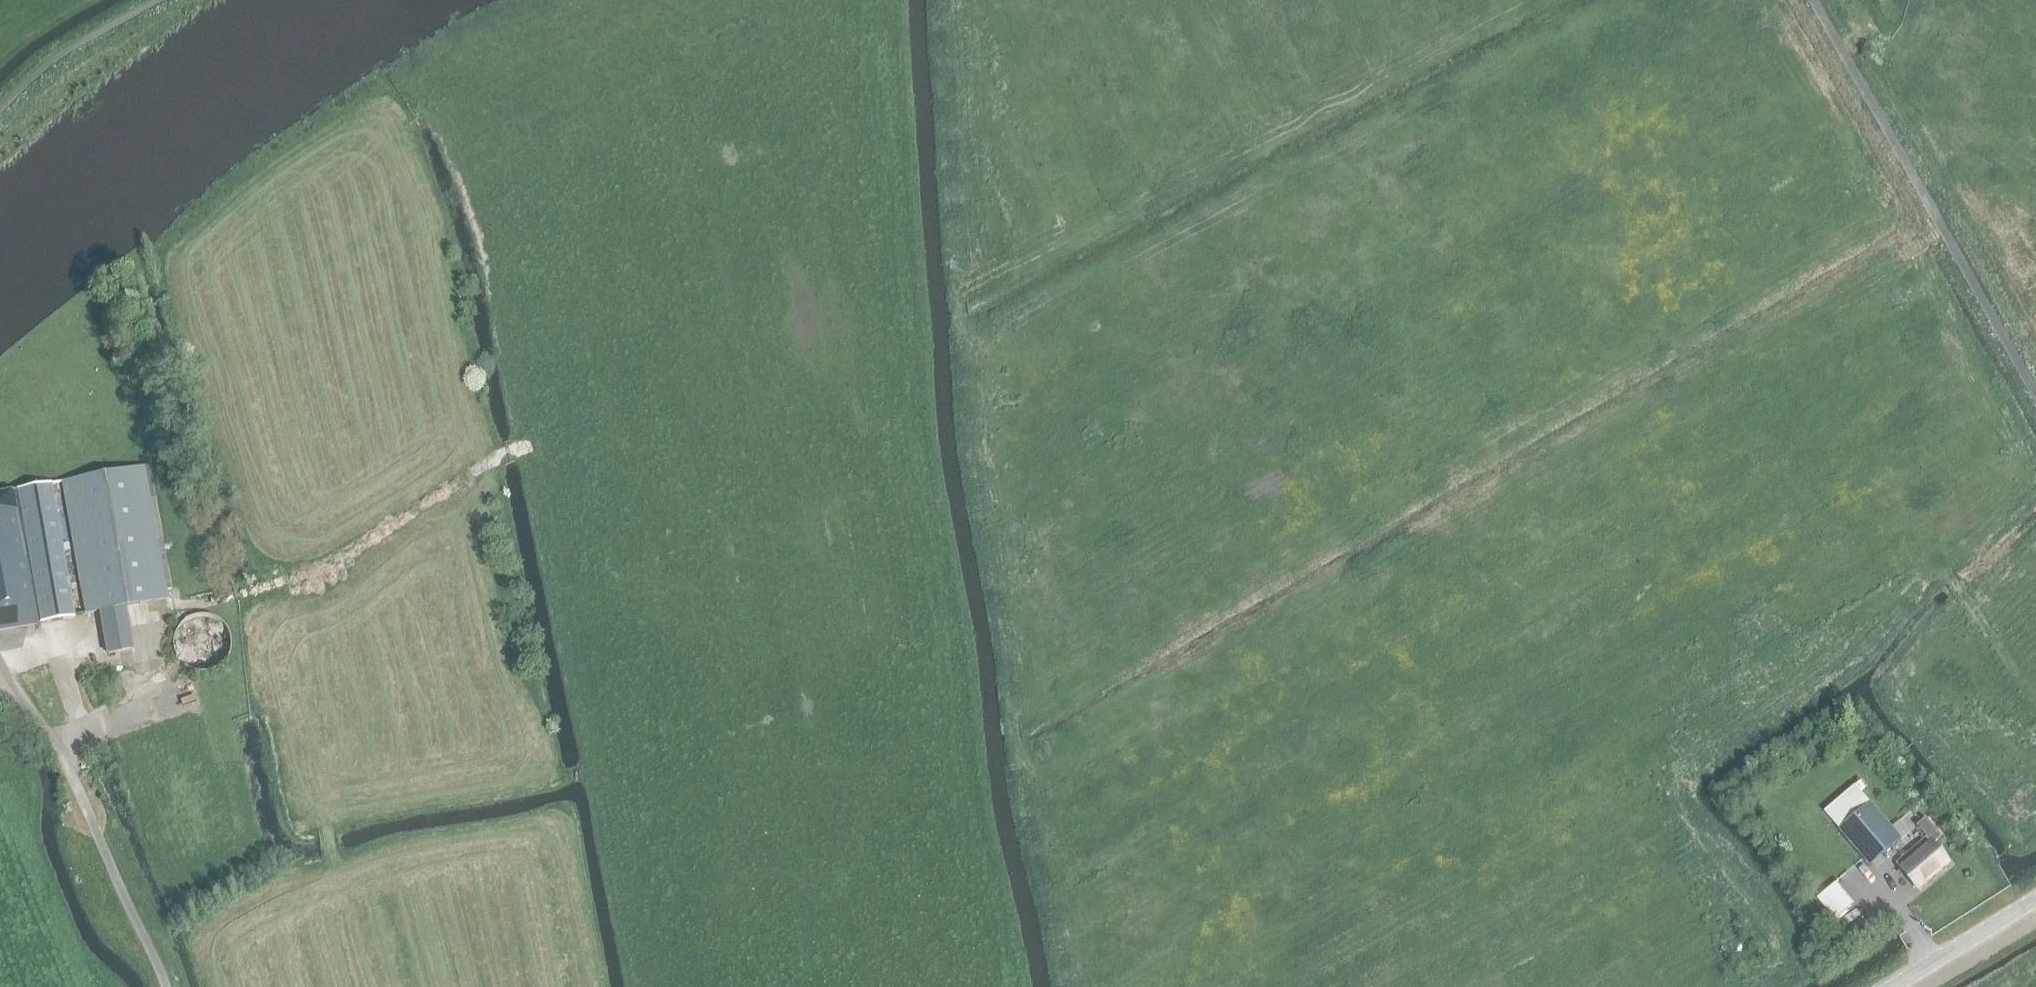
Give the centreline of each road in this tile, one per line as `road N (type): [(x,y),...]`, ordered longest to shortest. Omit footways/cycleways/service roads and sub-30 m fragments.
road 1 (unclassified): [(167,986),(73,781),(4,673)]
road 2 (tertiary): [(1890,986),(2035,898)]

